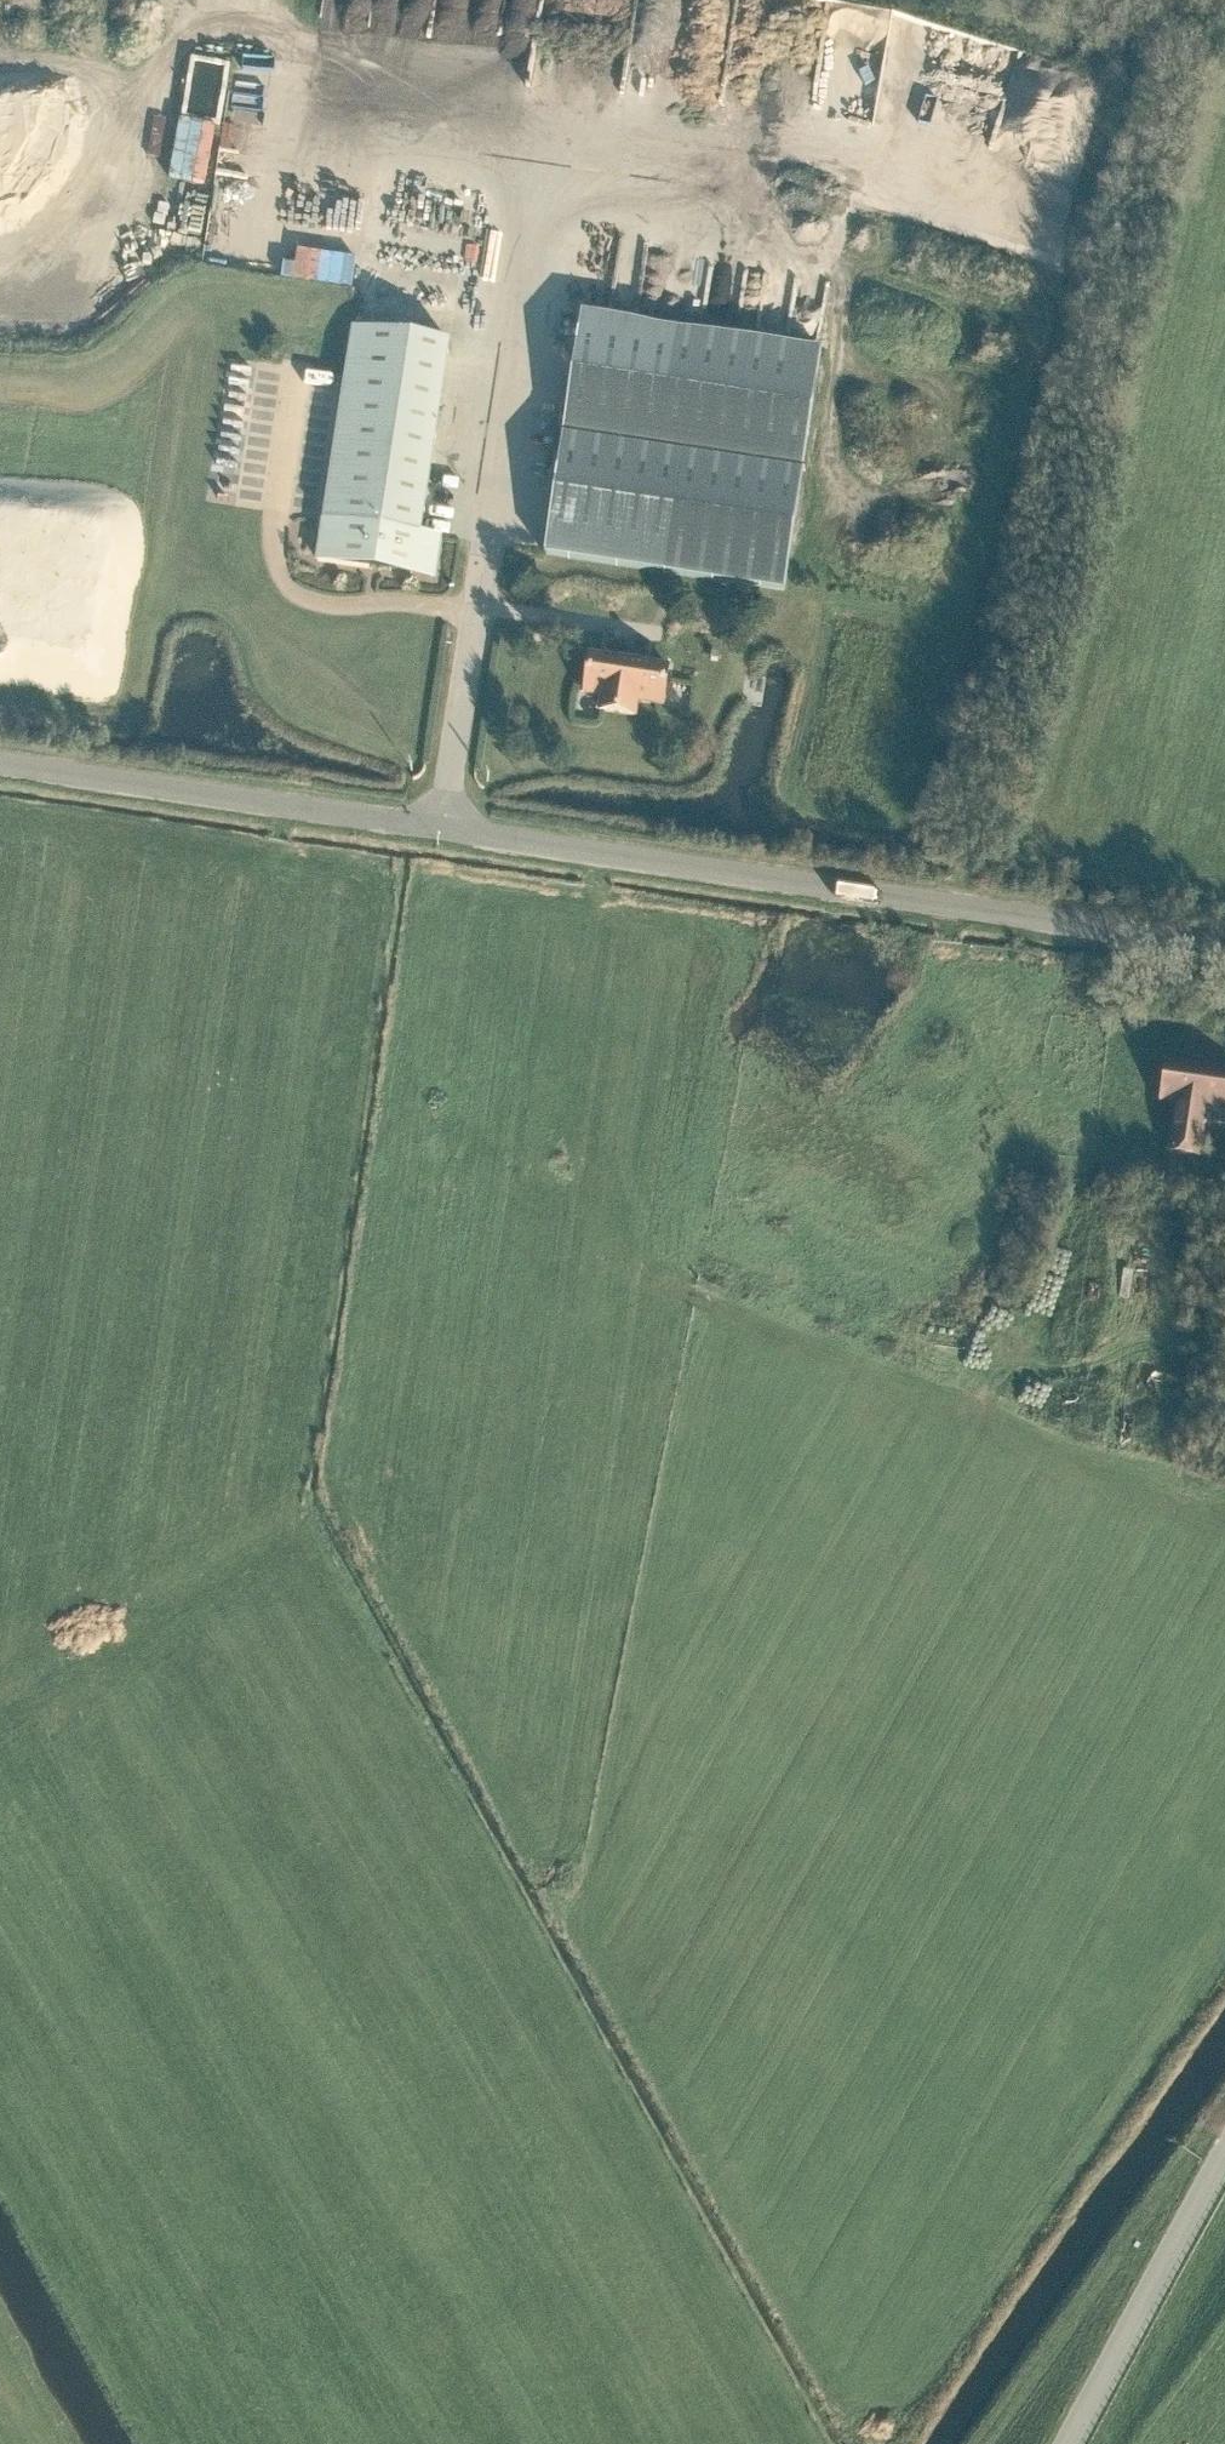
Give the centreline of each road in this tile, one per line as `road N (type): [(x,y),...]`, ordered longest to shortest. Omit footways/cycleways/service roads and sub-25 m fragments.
road 1 (unclassified): [(1224,947),(0,768)]
road 2 (track): [(1224,2166),(1080,2443)]

